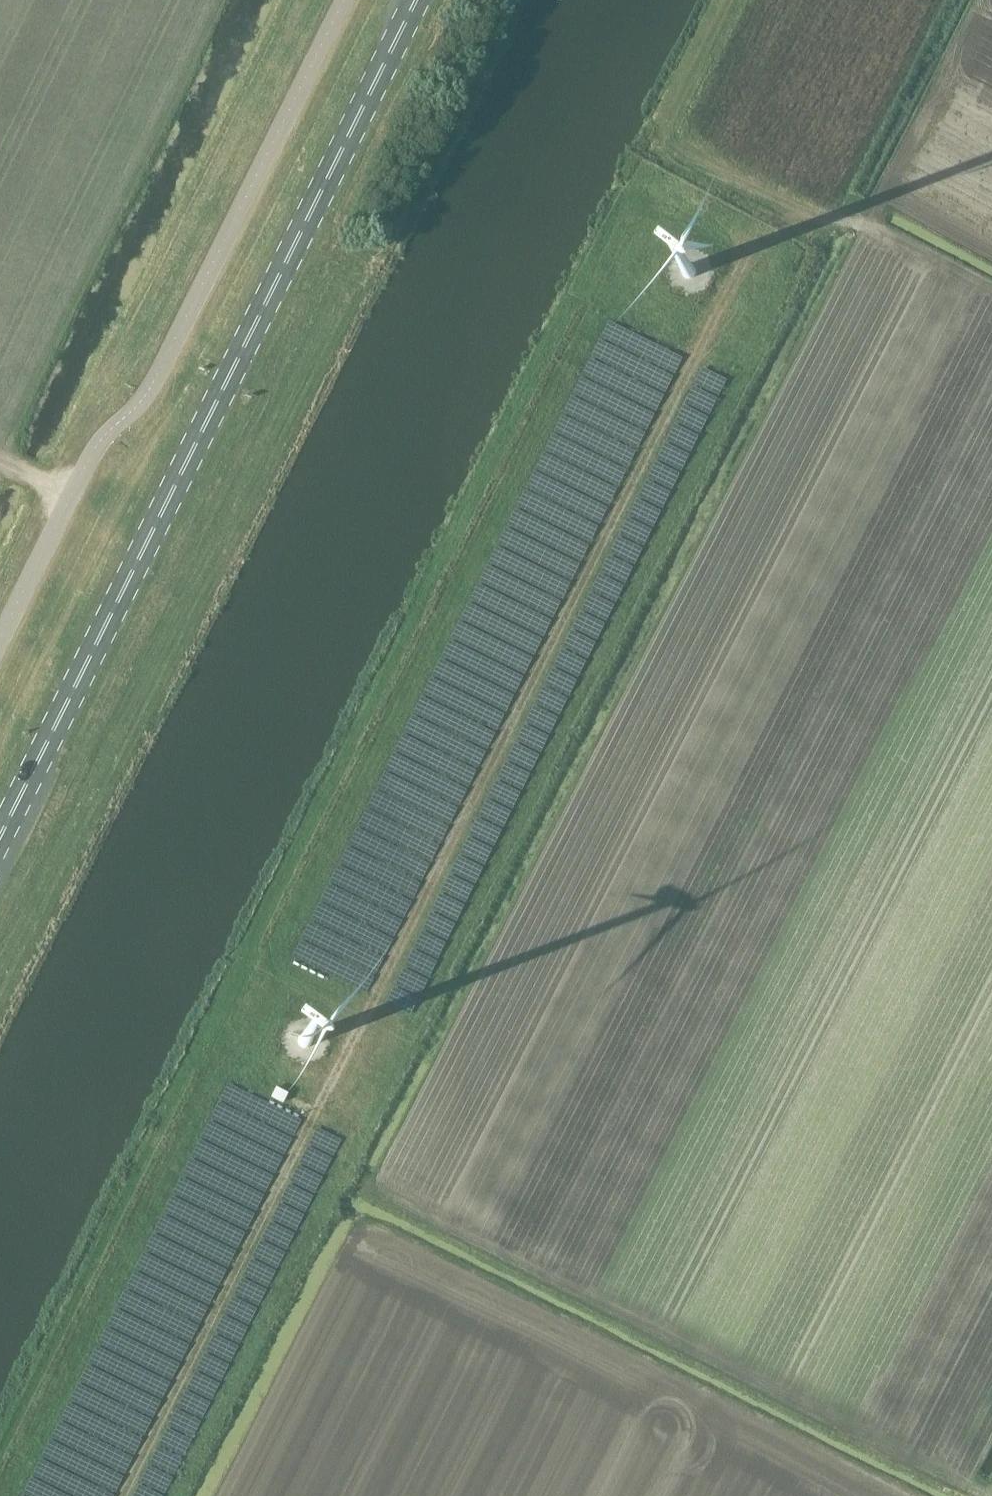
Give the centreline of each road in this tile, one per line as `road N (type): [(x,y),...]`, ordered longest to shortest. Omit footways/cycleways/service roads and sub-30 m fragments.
road 1 (primary): [(0,835),(416,0)]
road 2 (unclassified): [(343,0),(153,381),(94,449),(0,637)]
road 3 (track): [(738,258),(753,224),(864,227),(991,297)]
road 4 (track): [(617,218),(726,0)]

